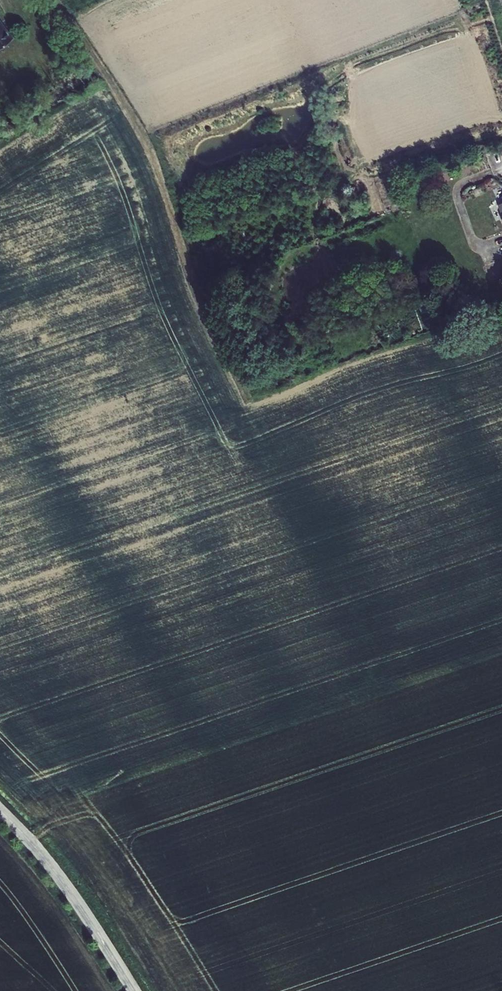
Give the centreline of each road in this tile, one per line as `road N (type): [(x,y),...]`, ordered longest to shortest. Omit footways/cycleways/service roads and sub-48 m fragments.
road 1 (track): [(58,0),(147,144),(183,255),(246,393)]
road 2 (tertiary): [(134,990),(65,885),(0,812)]

